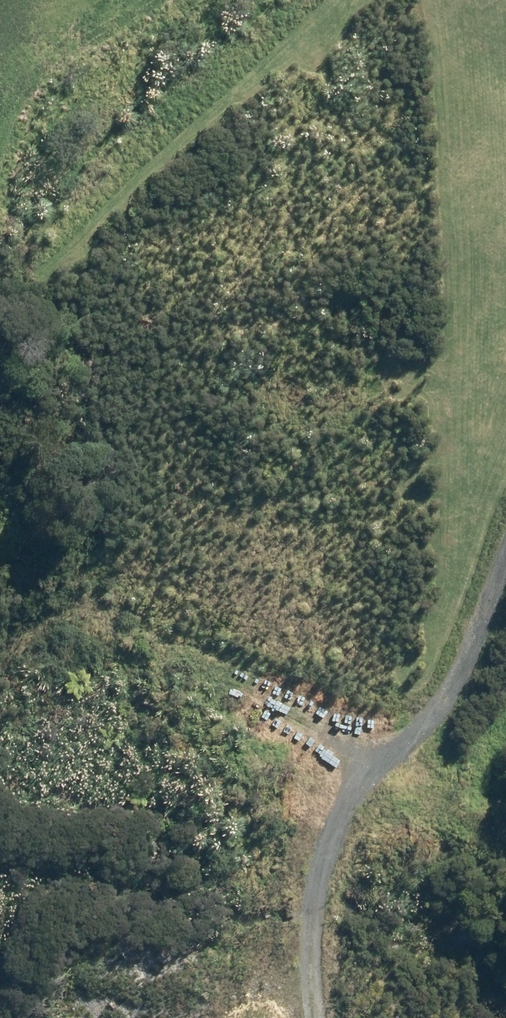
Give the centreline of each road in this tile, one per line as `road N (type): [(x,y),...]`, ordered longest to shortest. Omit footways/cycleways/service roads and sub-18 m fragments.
road 1 (track): [(505,863),(430,819),(267,681),(102,611),(65,550),(71,381),(9,259)]
road 2 (track): [(326,1017),(306,959),(330,832),(465,673),(505,570)]
road 3 (track): [(0,266),(113,143),(281,0)]

